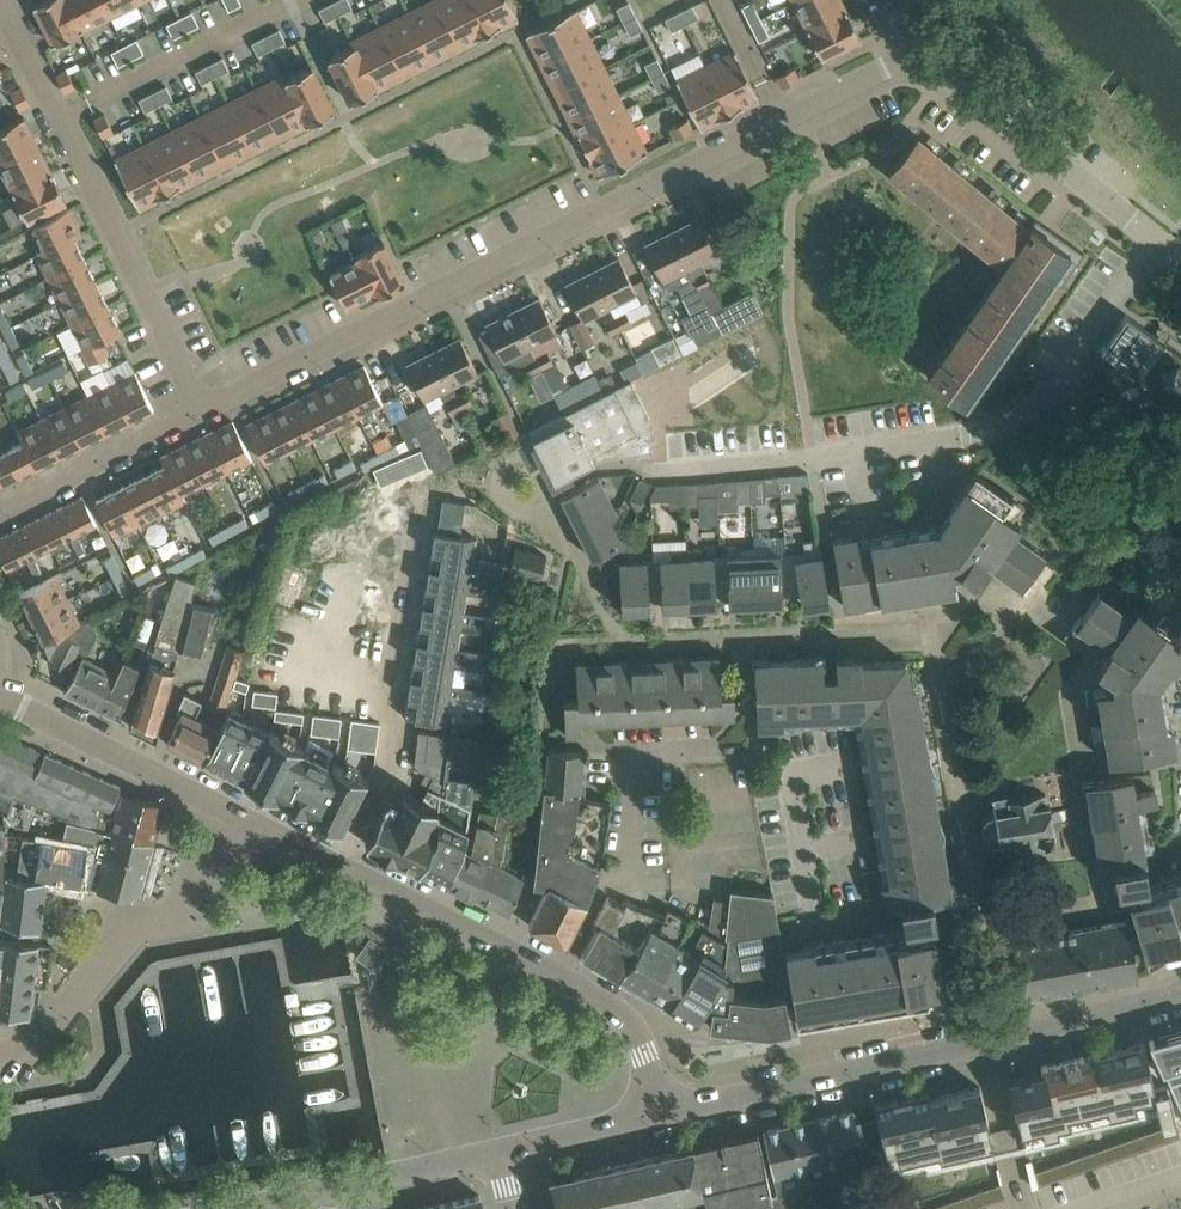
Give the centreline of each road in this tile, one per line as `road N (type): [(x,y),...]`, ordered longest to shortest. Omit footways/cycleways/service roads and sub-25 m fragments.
road 1 (residential): [(205,409),(917,52)]
road 2 (residential): [(649,478),(966,438),(1015,423),(1051,398),(1161,242)]
road 3 (residential): [(672,1111),(621,1015),(591,994),(243,814)]
road 4 (residential): [(205,409),(0,6)]
road 5 (unclassified): [(0,1055),(28,1050),(243,814)]
road 6 (residential): [(790,770),(816,905),(796,948),(823,1079)]
road 7 (residential): [(1161,242),(917,52)]
road 8 (residential): [(243,814),(0,695)]
road 9 (unclassified): [(260,1208),(500,1150)]
road 10 (residential): [(0,512),(205,409)]
road 11 (unclassified): [(995,1035),(1180,992)]
road 12 (unclassified): [(823,1079),(995,1035)]
road 13 (unclassified): [(500,1150),(672,1111)]
road 14 (unclassified): [(672,1111),(823,1079)]
road 15 (residential): [(995,1035),(972,890)]

